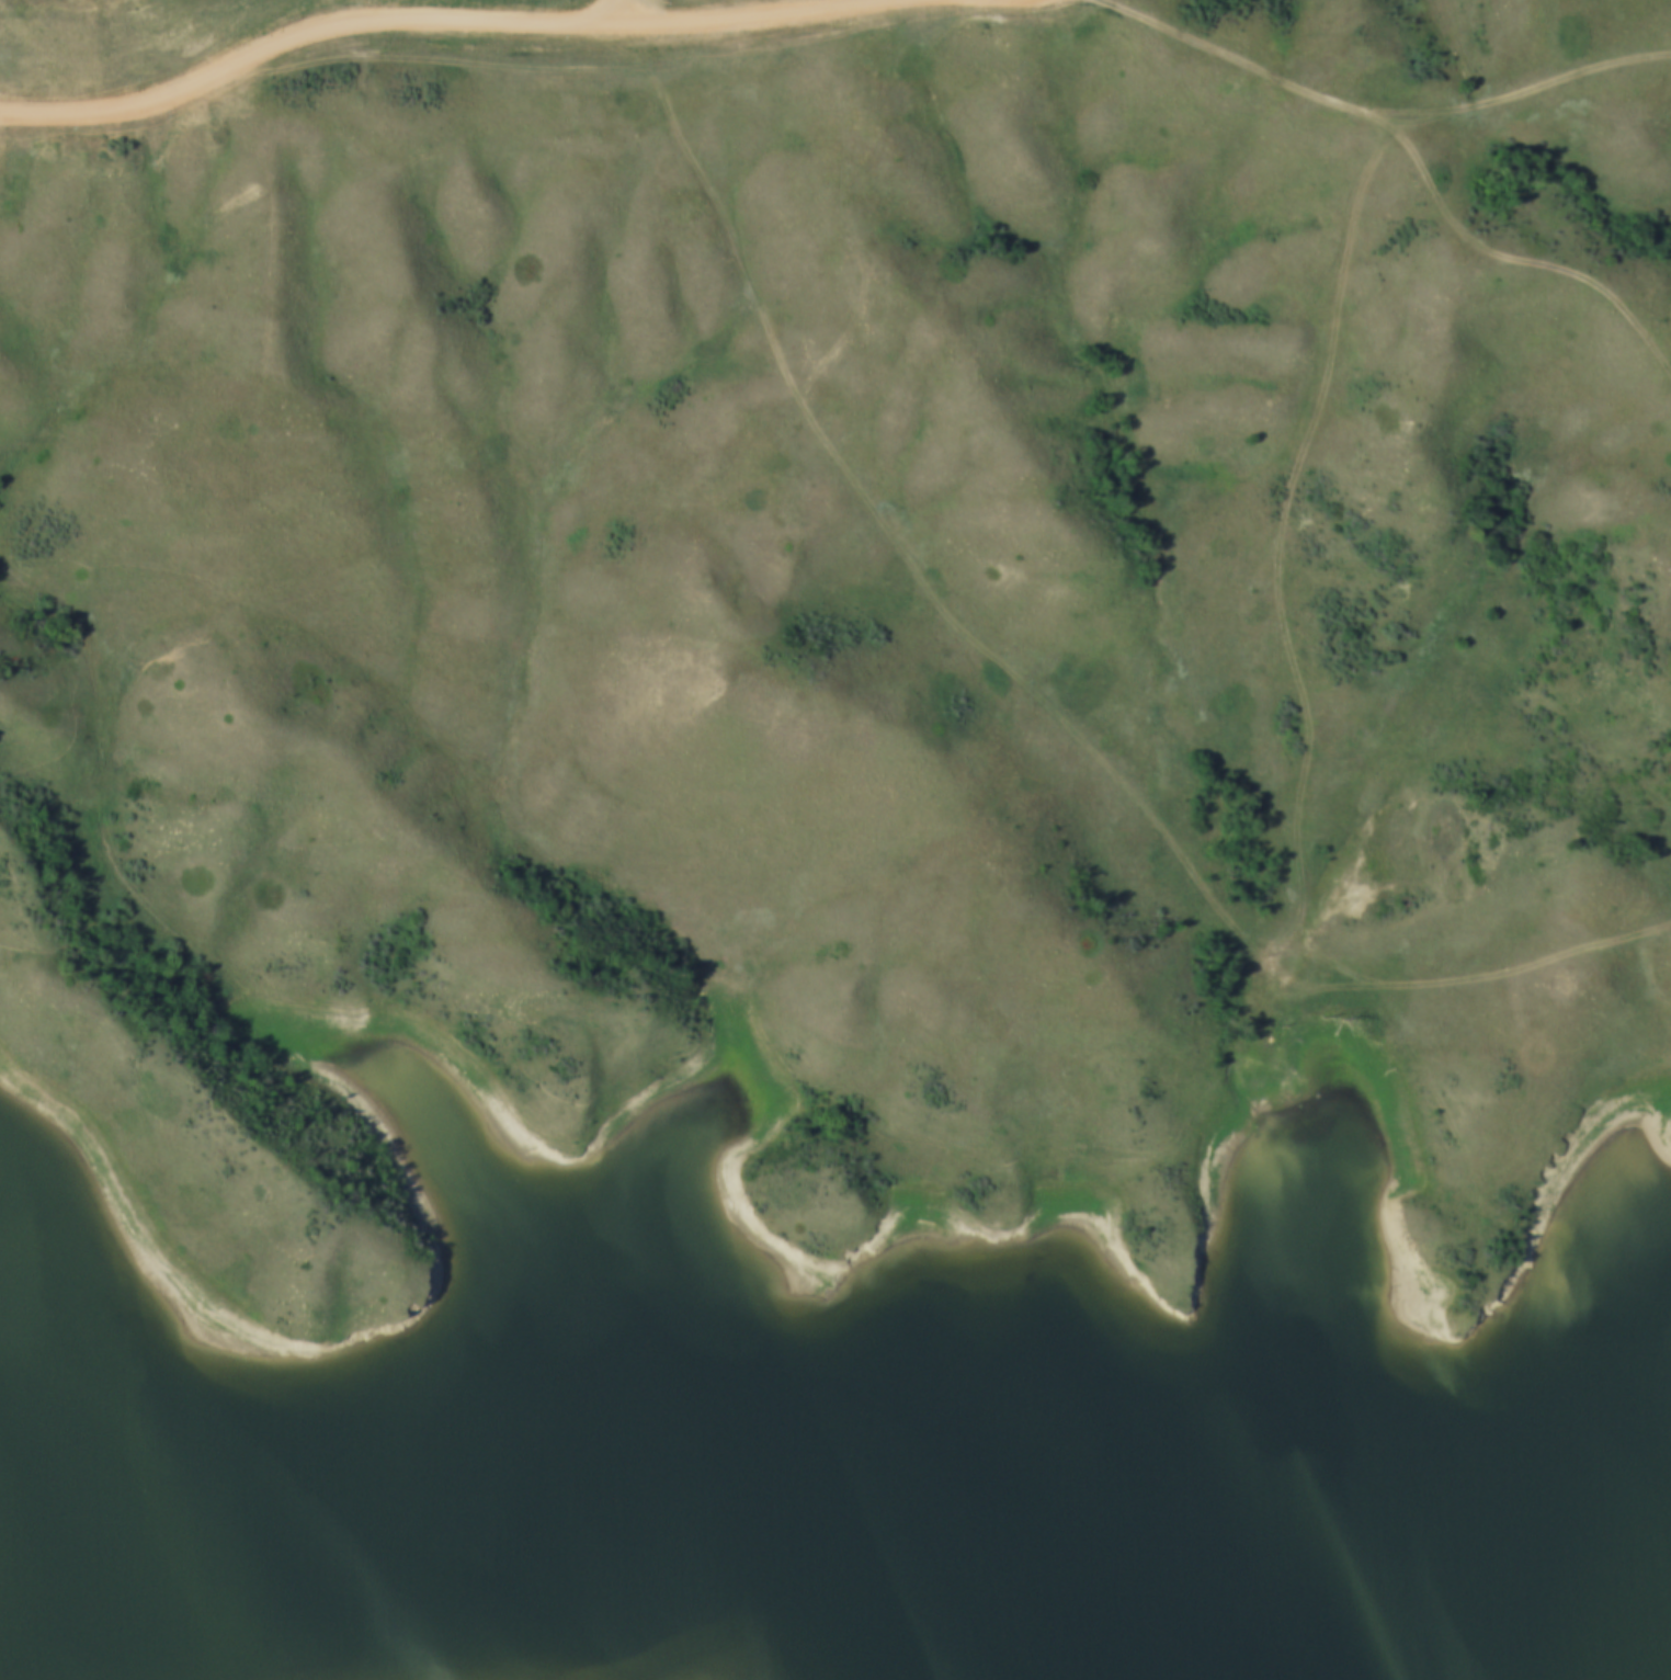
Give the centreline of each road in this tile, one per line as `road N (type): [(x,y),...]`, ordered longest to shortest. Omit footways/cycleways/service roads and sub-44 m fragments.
road 1 (track): [(1095,0),(1136,11),(1288,88),(1363,115),(1437,113),(1670,55)]
road 2 (track): [(1363,115),(1400,136),(1422,179),(1480,251),(1567,271),(1599,287),(1670,374)]

